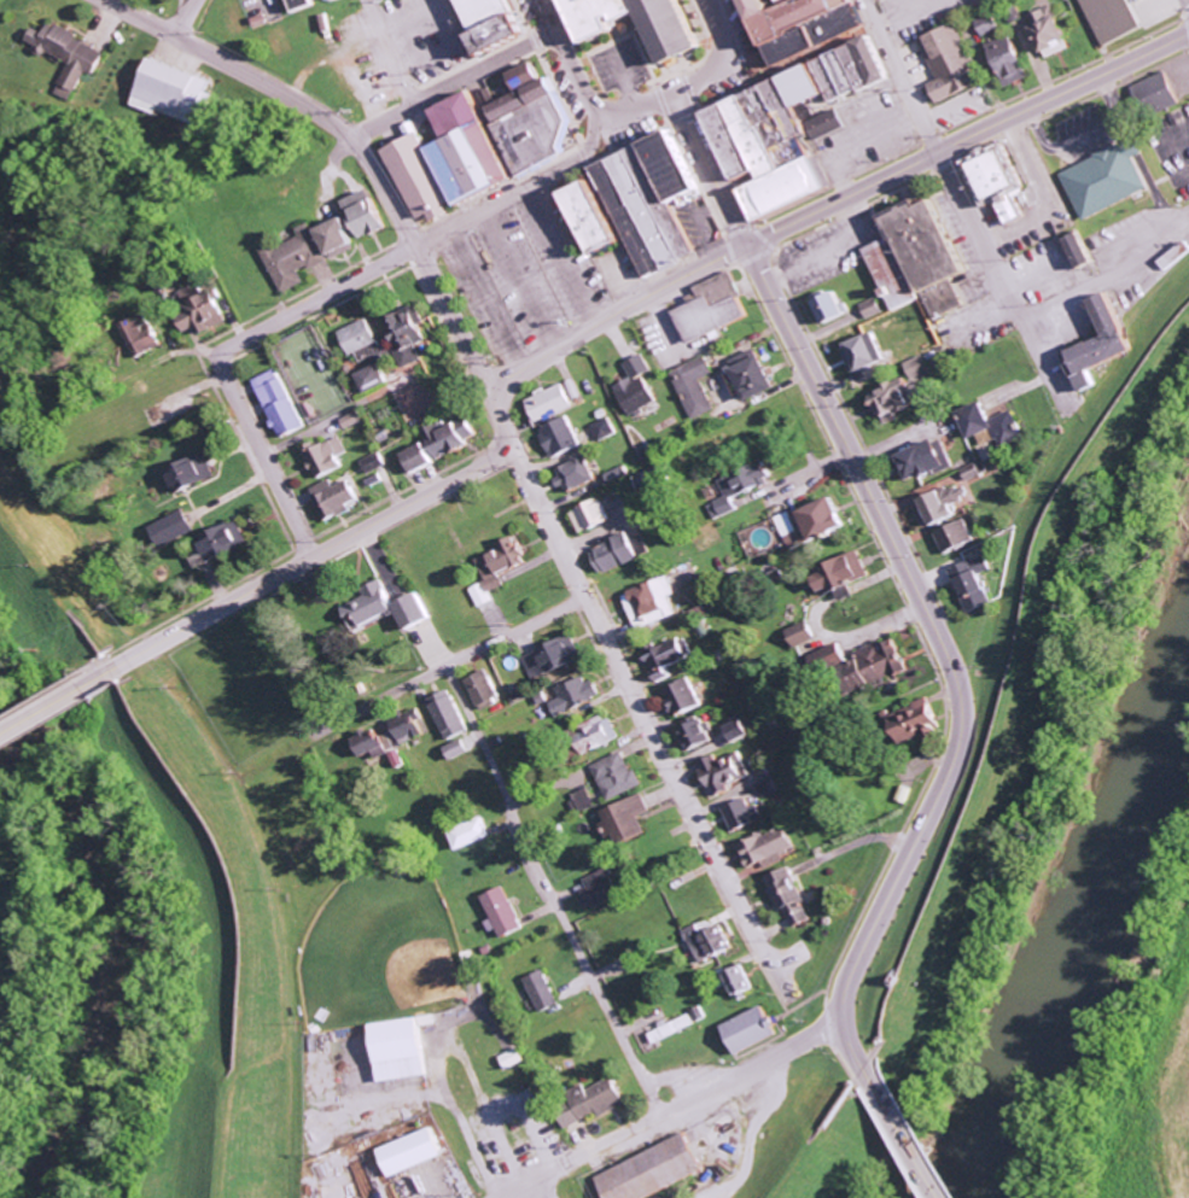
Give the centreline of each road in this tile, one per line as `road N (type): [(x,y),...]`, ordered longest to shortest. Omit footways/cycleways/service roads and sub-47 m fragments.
road 1 (residential): [(785,999),(414,244),(349,136),(99,0)]
road 2 (secondary): [(945,1197),(855,1057),(841,1007),(856,953),(948,761),(951,697),(915,602),(747,246)]
road 3 (secondary): [(0,738),(491,460),(502,439),(499,417)]
road 4 (residential): [(658,1115),(448,667)]
road 5 (secondary): [(747,246),(1188,30)]
road 6 (residential): [(223,357),(251,334),(589,151),(599,106)]
road 7 (residential): [(869,0),(1063,407)]
road 8 (residential): [(843,1019),(494,1197)]
road 9 (secondary): [(499,417),(509,379),(747,246)]
road 10 (residential): [(584,597),(321,734)]
road 11 (residential): [(349,136),(553,29)]
road 12 (residential): [(307,559),(234,402),(223,357)]
road 13 (secondary): [(540,0),(591,101),(626,113),(676,97)]
road 14 (secondary): [(747,246),(676,97)]
road 15 (secondary): [(676,97),(705,78),(722,54),(711,0)]

